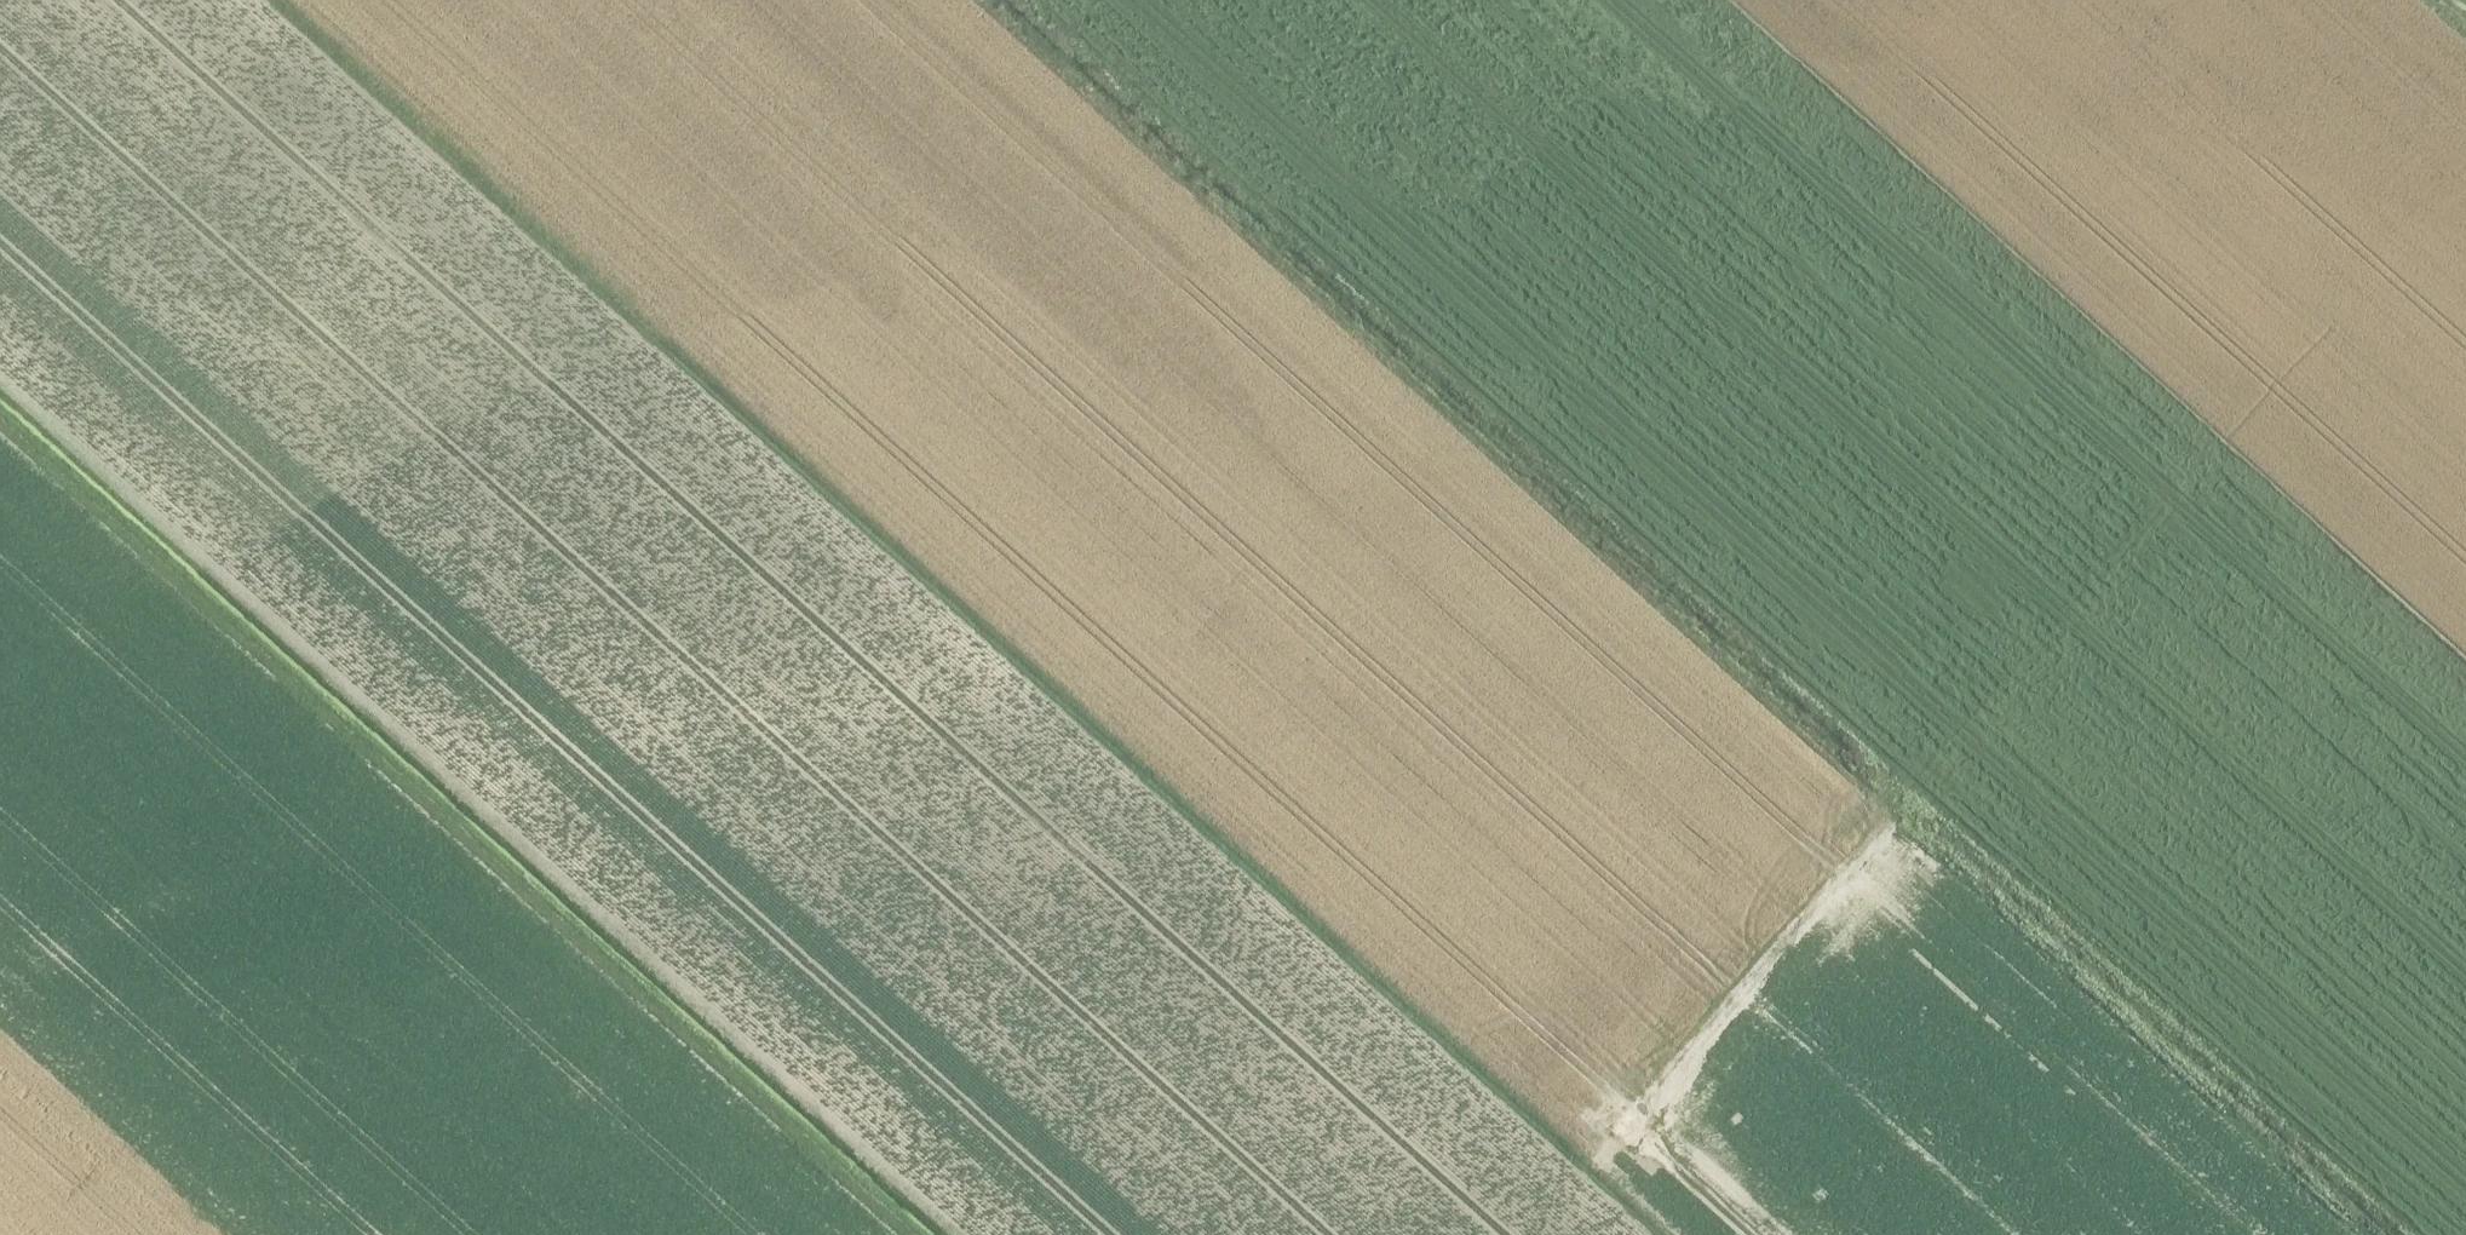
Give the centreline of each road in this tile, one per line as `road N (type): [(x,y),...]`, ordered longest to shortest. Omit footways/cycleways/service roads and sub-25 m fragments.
road 1 (track): [(1758,1234),(1643,1131)]

